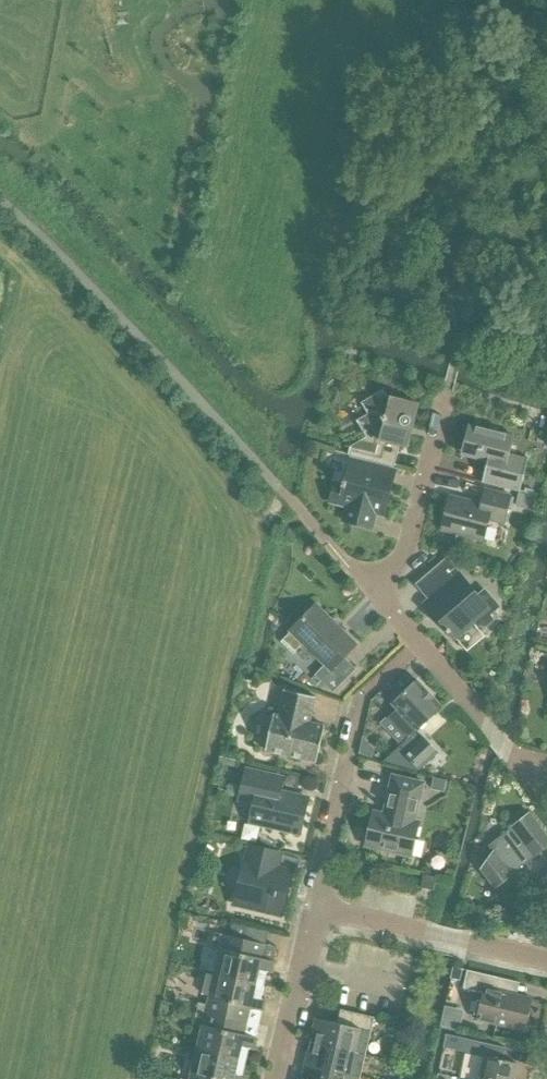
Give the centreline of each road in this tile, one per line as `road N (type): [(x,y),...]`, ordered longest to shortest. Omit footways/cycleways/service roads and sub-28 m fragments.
road 1 (residential): [(546,766),(511,753),(372,591),(407,558),(448,399)]
road 2 (residential): [(313,913),(546,965)]
road 3 (residential): [(313,913),(364,695)]
road 4 (residential): [(275,1078),(313,913)]

